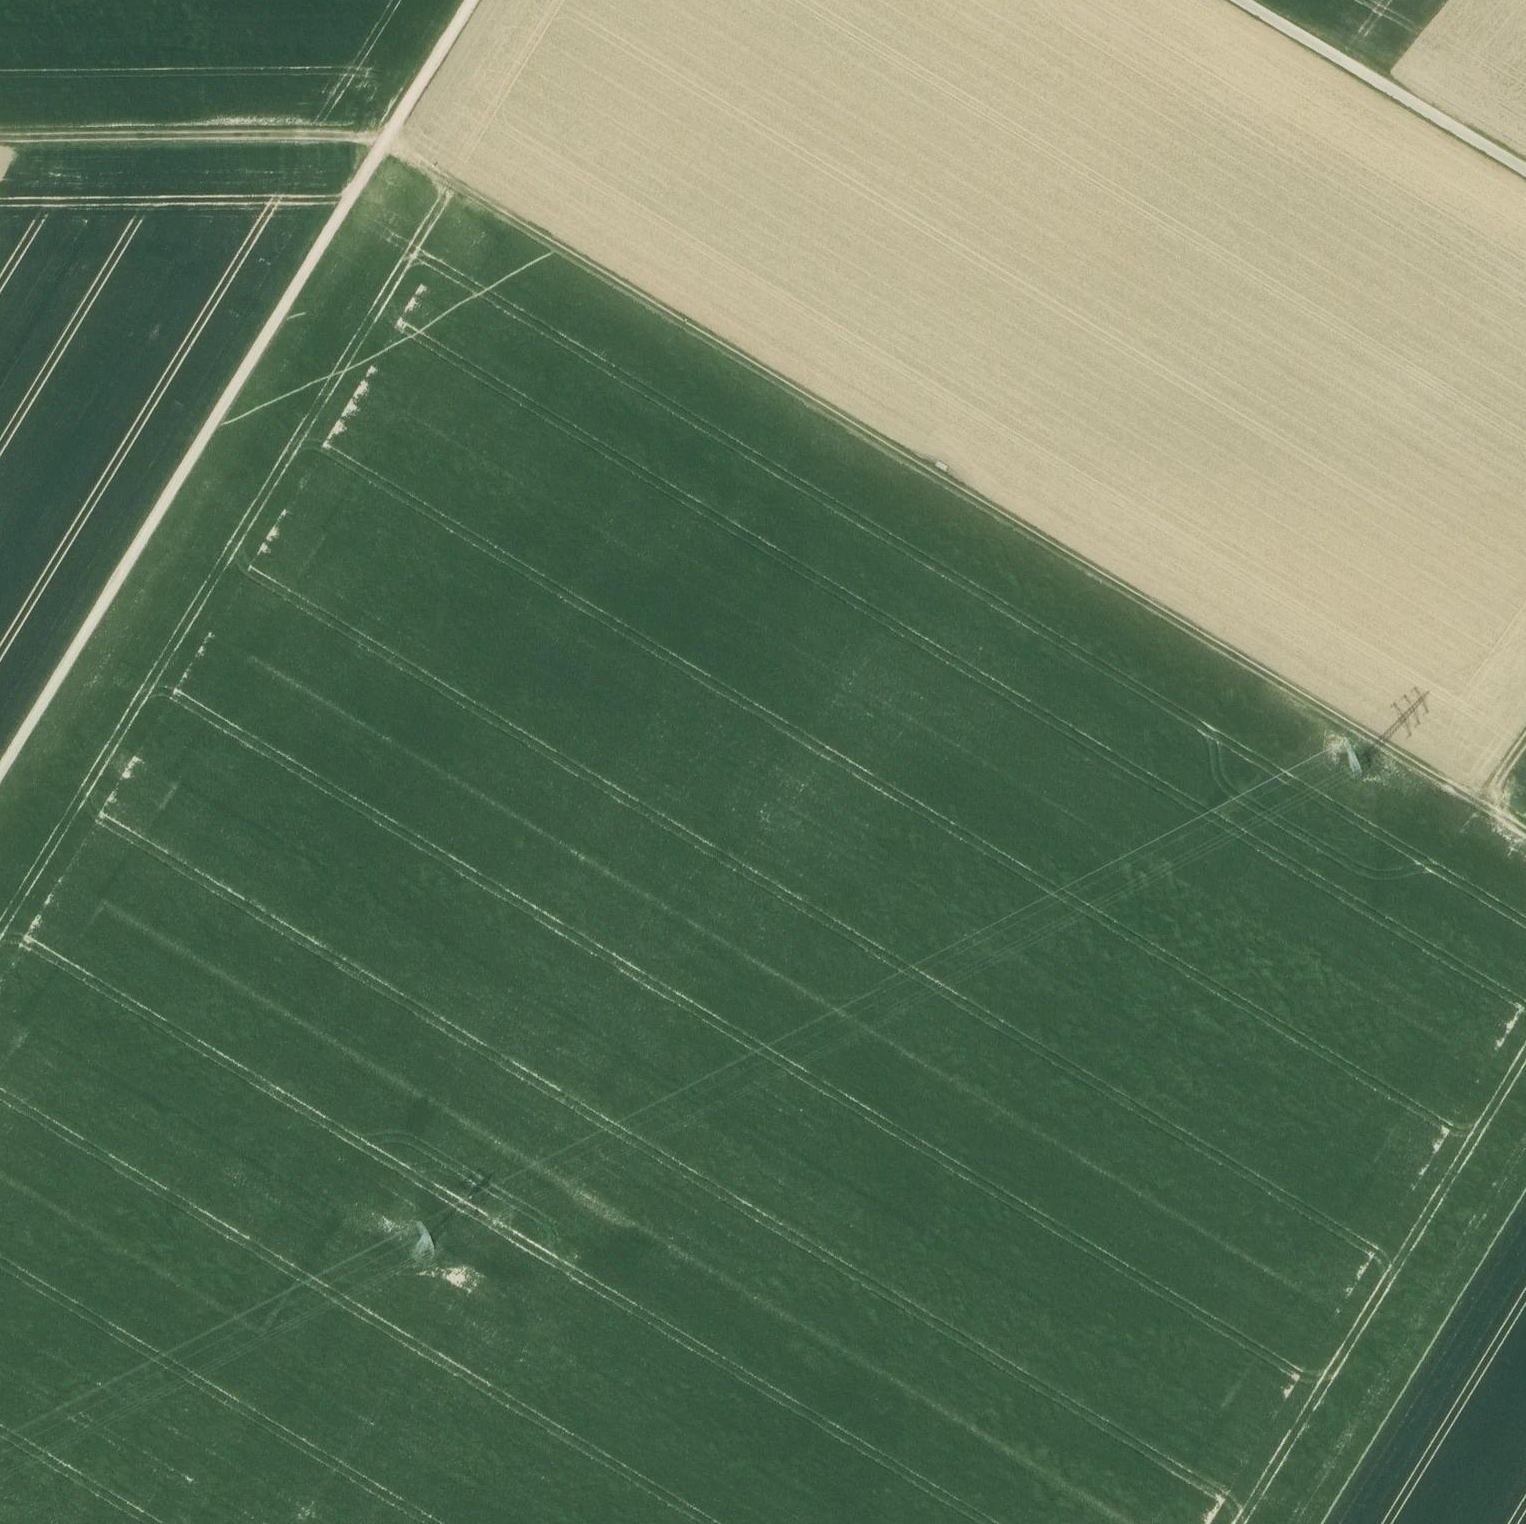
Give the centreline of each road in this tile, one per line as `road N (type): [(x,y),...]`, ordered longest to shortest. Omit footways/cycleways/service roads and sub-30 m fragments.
road 1 (track): [(1525,833),(385,141)]
road 2 (track): [(0,777),(470,0)]
road 3 (track): [(0,140),(385,141)]
road 4 (track): [(1233,0),(1525,177)]

